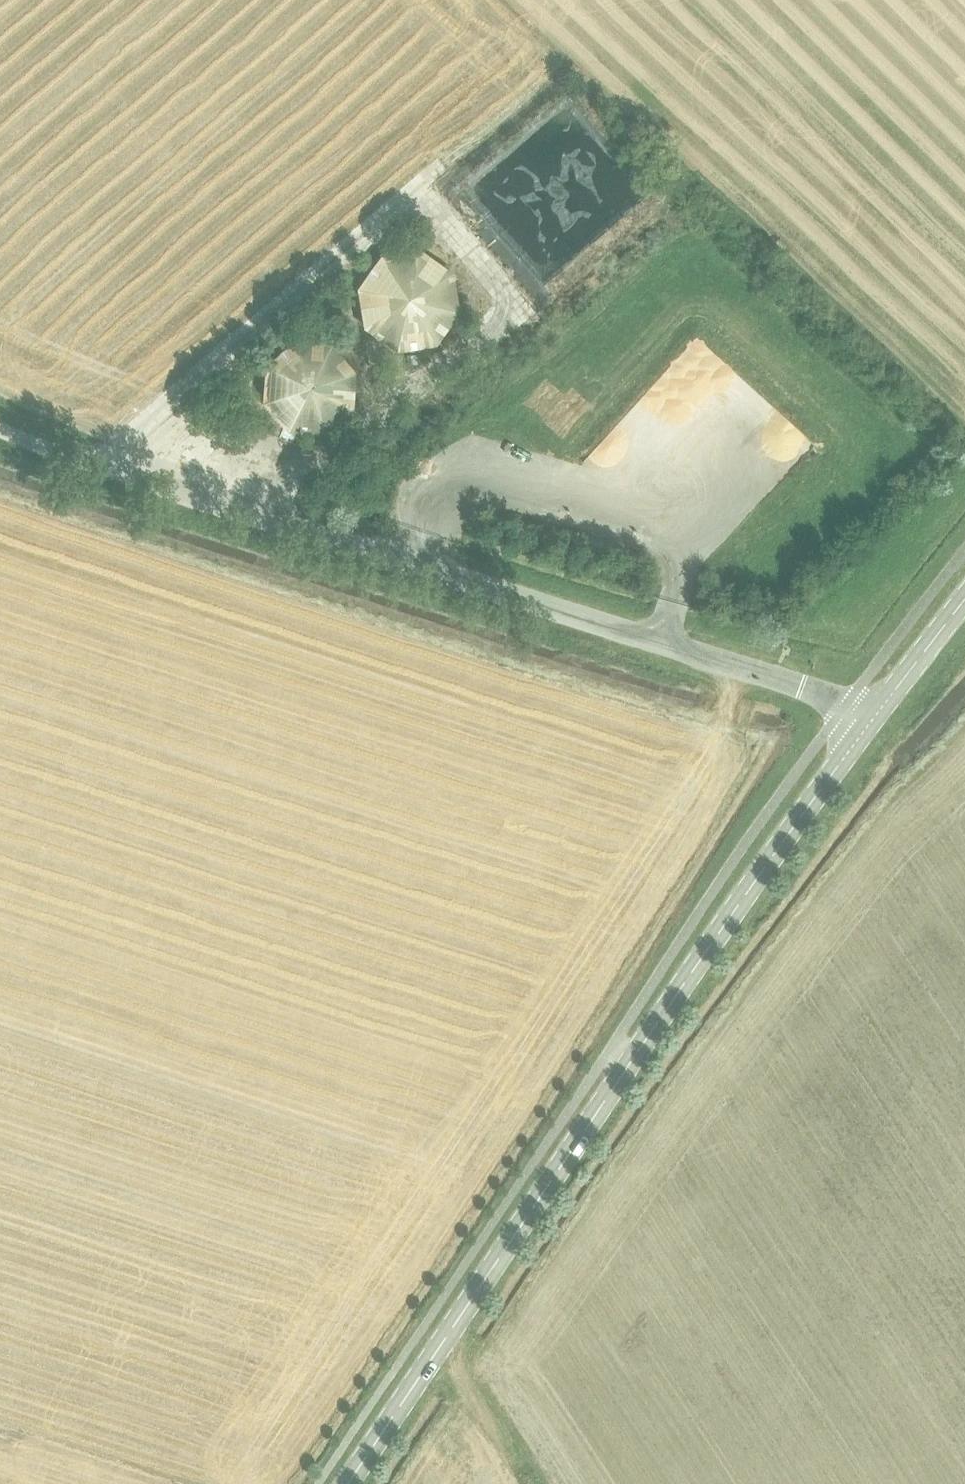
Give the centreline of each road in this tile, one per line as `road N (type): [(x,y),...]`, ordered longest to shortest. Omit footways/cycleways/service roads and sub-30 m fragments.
road 1 (secondary): [(348,1483),(867,725)]
road 2 (unclassified): [(867,725),(802,686),(0,429)]
road 3 (secondary): [(867,725),(964,600)]

